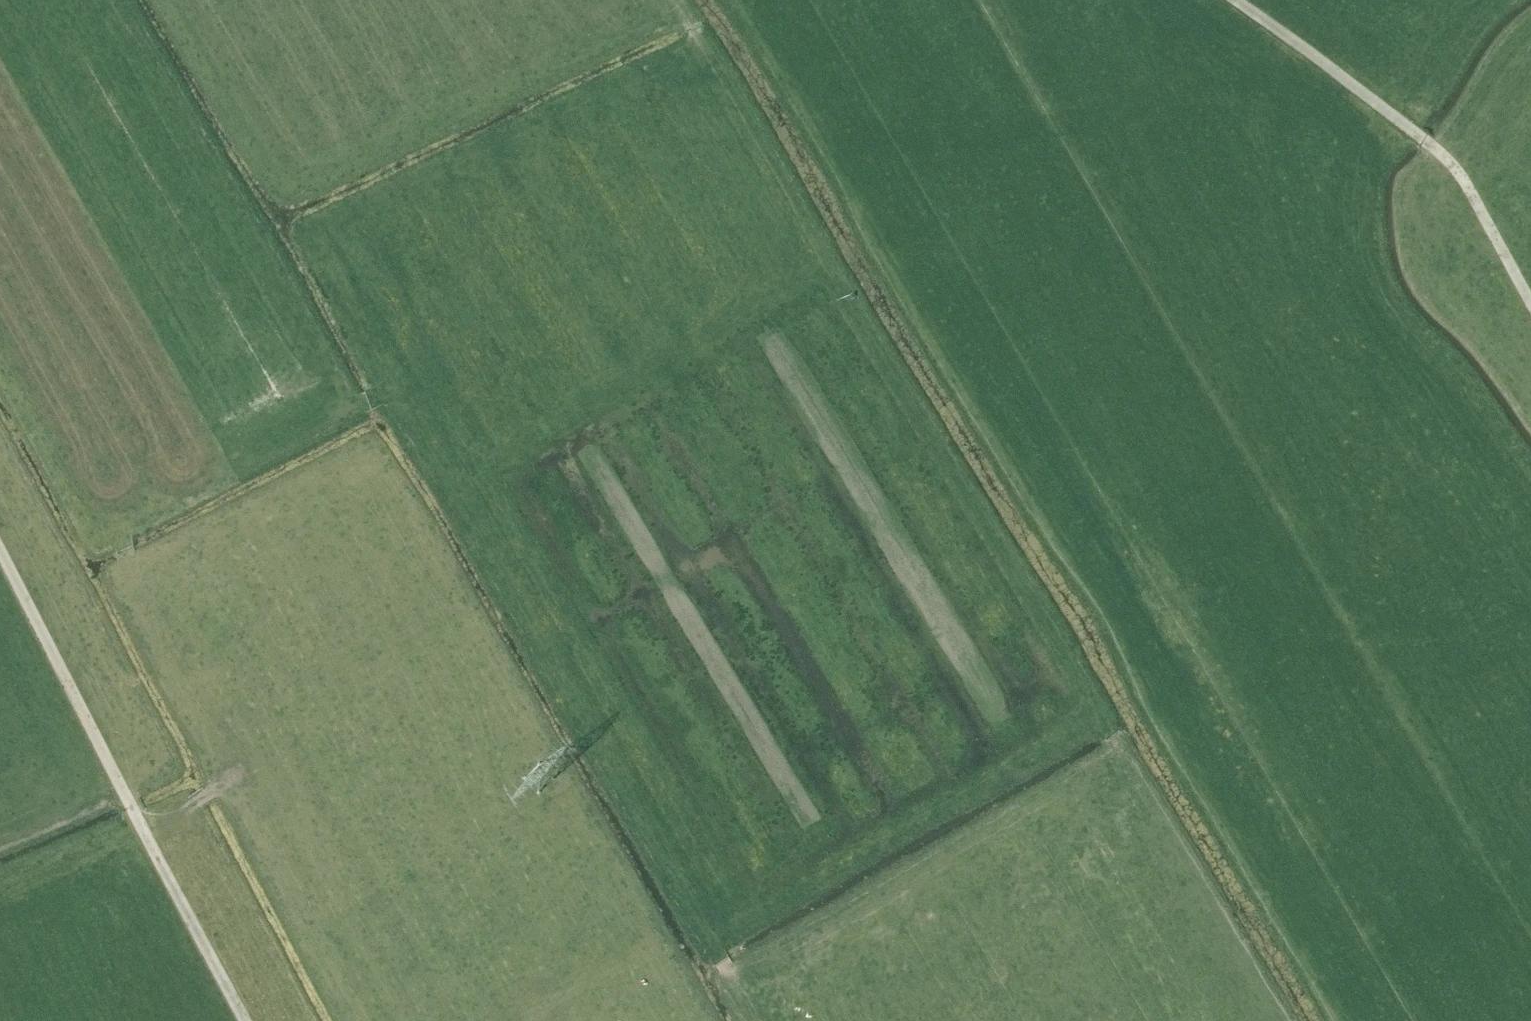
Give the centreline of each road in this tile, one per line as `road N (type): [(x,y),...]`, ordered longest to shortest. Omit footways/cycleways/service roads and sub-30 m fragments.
road 1 (track): [(247,1020),(0,551)]
road 2 (track): [(1230,0),(1449,164),(1530,301)]

